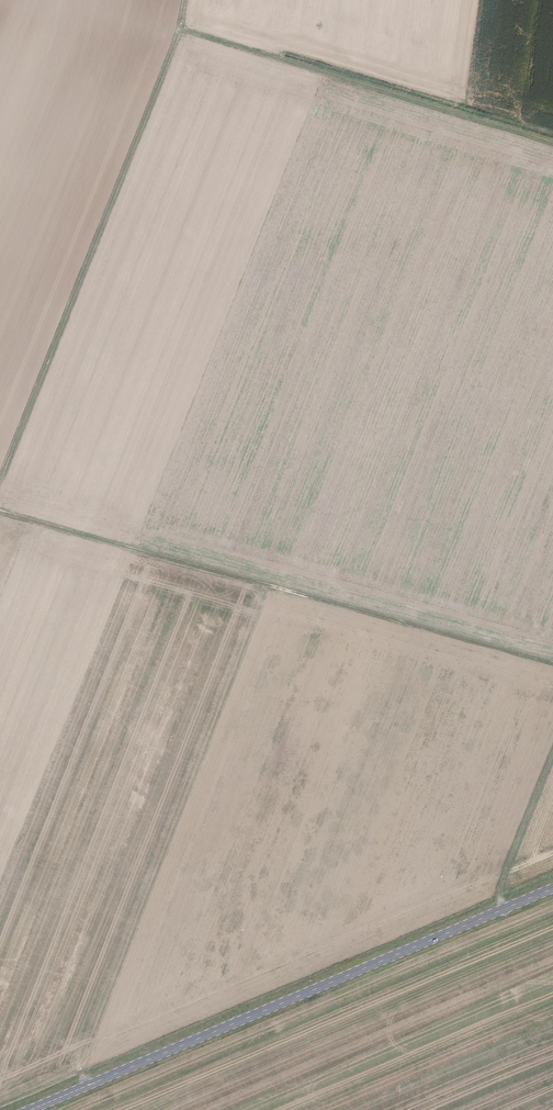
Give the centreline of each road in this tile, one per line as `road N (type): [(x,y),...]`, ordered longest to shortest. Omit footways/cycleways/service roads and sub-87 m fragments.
road 1 (track): [(0,515),(552,665)]
road 2 (primary): [(31,1109),(552,888)]
road 3 (track): [(183,0),(179,31),(0,469)]
road 4 (track): [(67,8),(179,31),(552,143)]
road 5 (track): [(552,760),(499,896),(501,910)]

